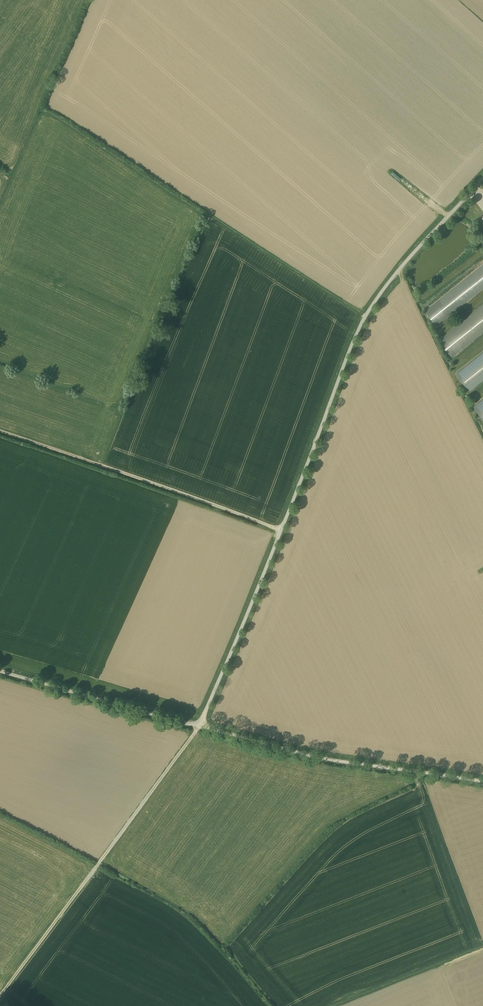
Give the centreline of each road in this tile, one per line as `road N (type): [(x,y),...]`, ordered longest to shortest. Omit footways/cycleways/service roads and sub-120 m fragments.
road 1 (unclassified): [(200,725),(363,320),(482,178)]
road 2 (track): [(200,725),(0,996)]
road 3 (track): [(282,530),(0,431)]
road 4 (unclassified): [(200,725),(319,758),(482,782)]
road 5 (unclassified): [(0,671),(200,725)]

